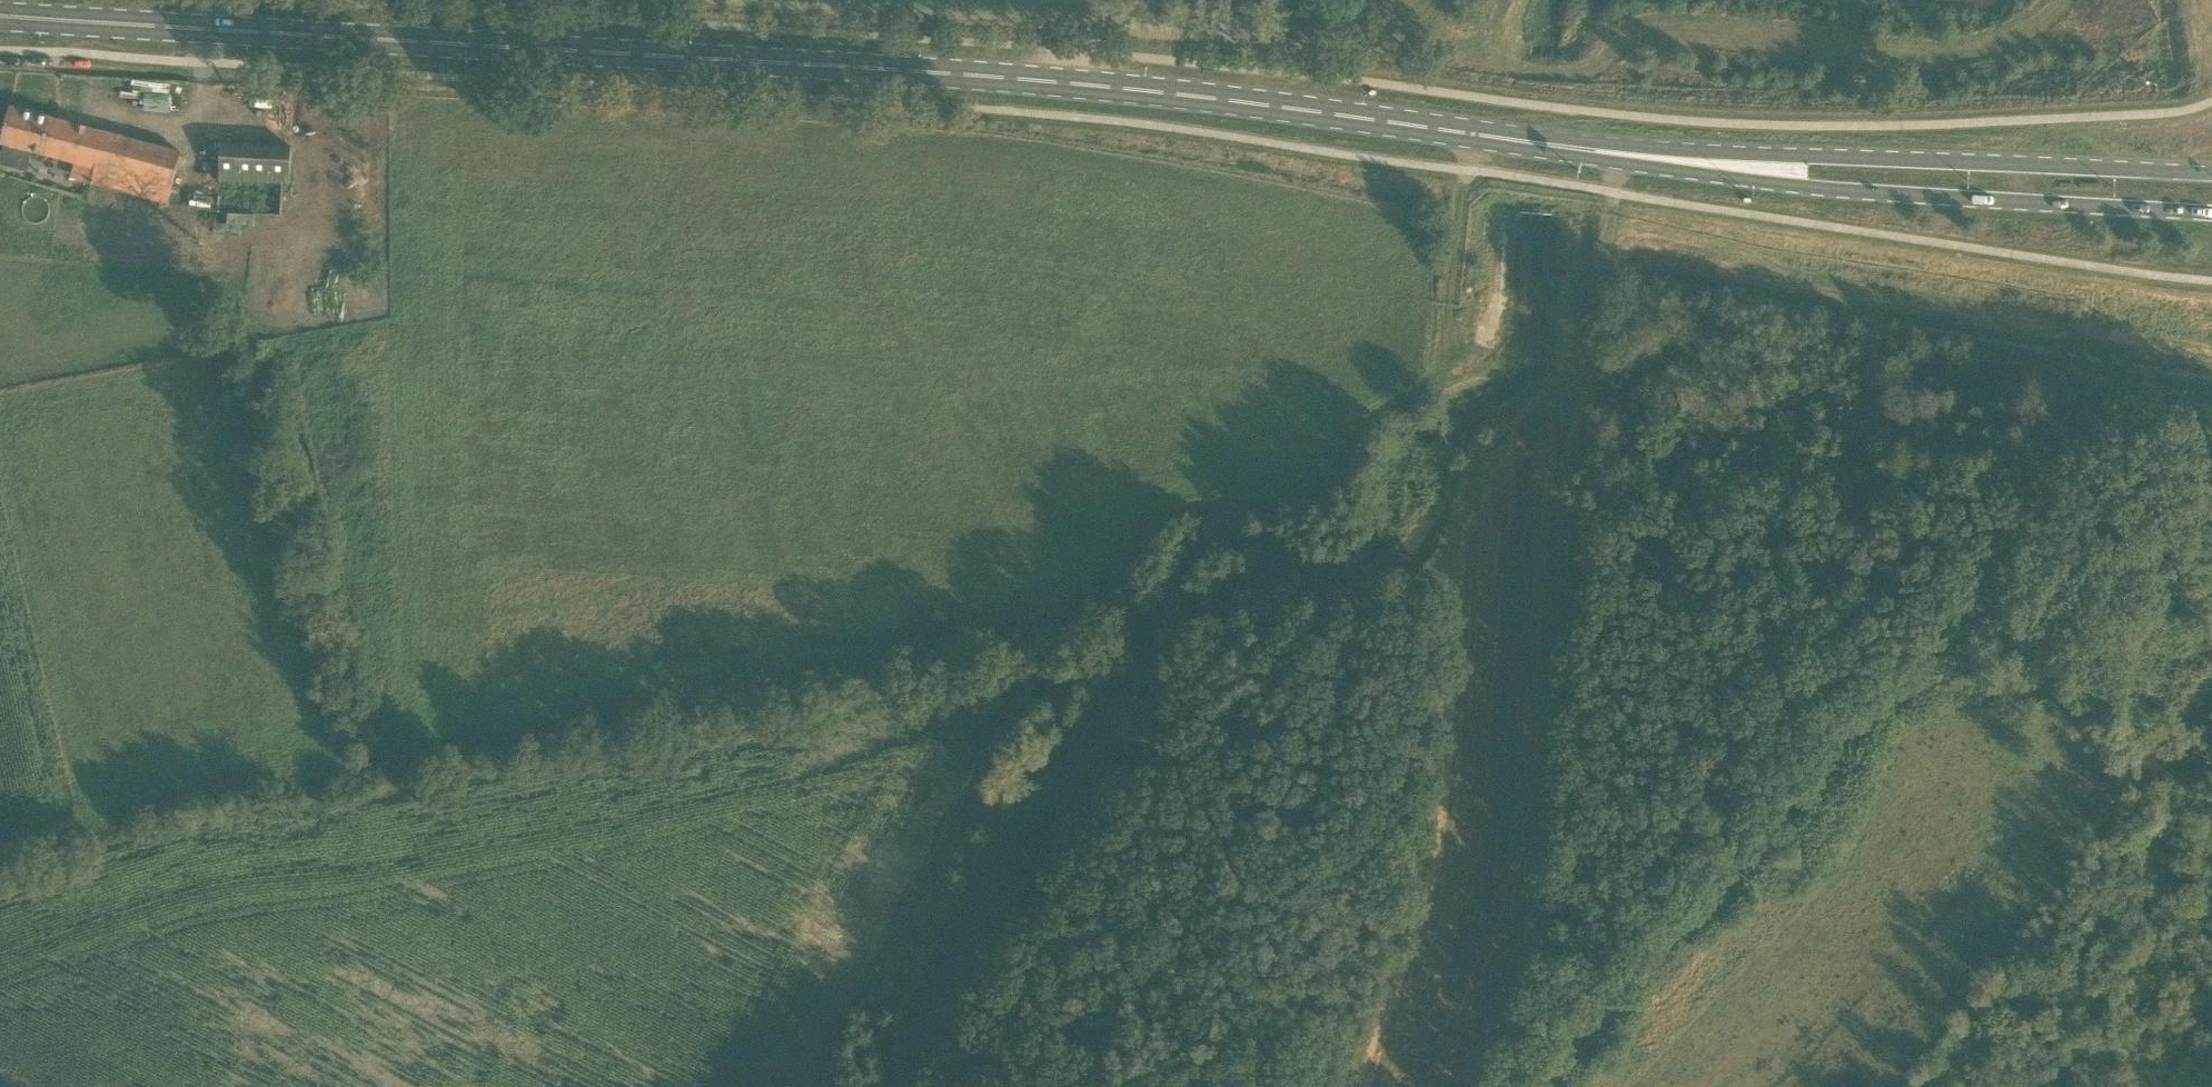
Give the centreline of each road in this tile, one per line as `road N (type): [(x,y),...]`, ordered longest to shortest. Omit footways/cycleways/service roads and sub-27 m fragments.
road 1 (primary): [(1736,161),(957,74),(0,16)]
road 2 (primary): [(1736,161),(1813,185),(1915,201),(2211,212)]
road 3 (primary): [(2211,178),(1816,156),(1736,161)]
road 4 (track): [(350,785),(67,843),(0,871)]
road 5 (track): [(1266,32),(1369,40),(1416,27),(1441,0)]
road 6 (track): [(1471,131),(1450,299)]

